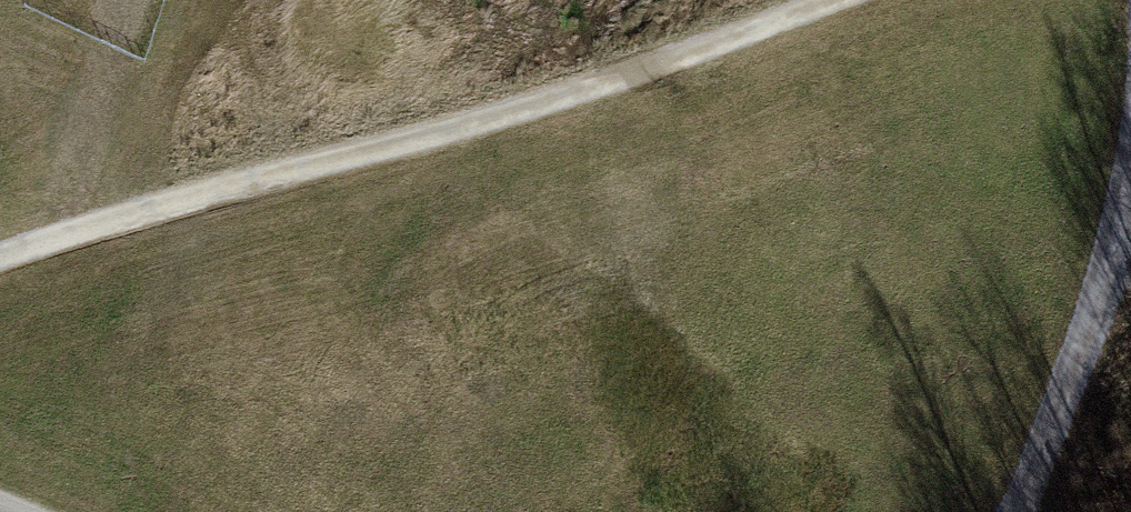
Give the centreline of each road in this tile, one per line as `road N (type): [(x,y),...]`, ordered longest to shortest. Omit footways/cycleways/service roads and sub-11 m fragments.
road 1 (track): [(0,254),(571,96),(825,0)]
road 2 (track): [(1130,203),(1020,511)]
road 3 (track): [(62,236),(109,44)]

